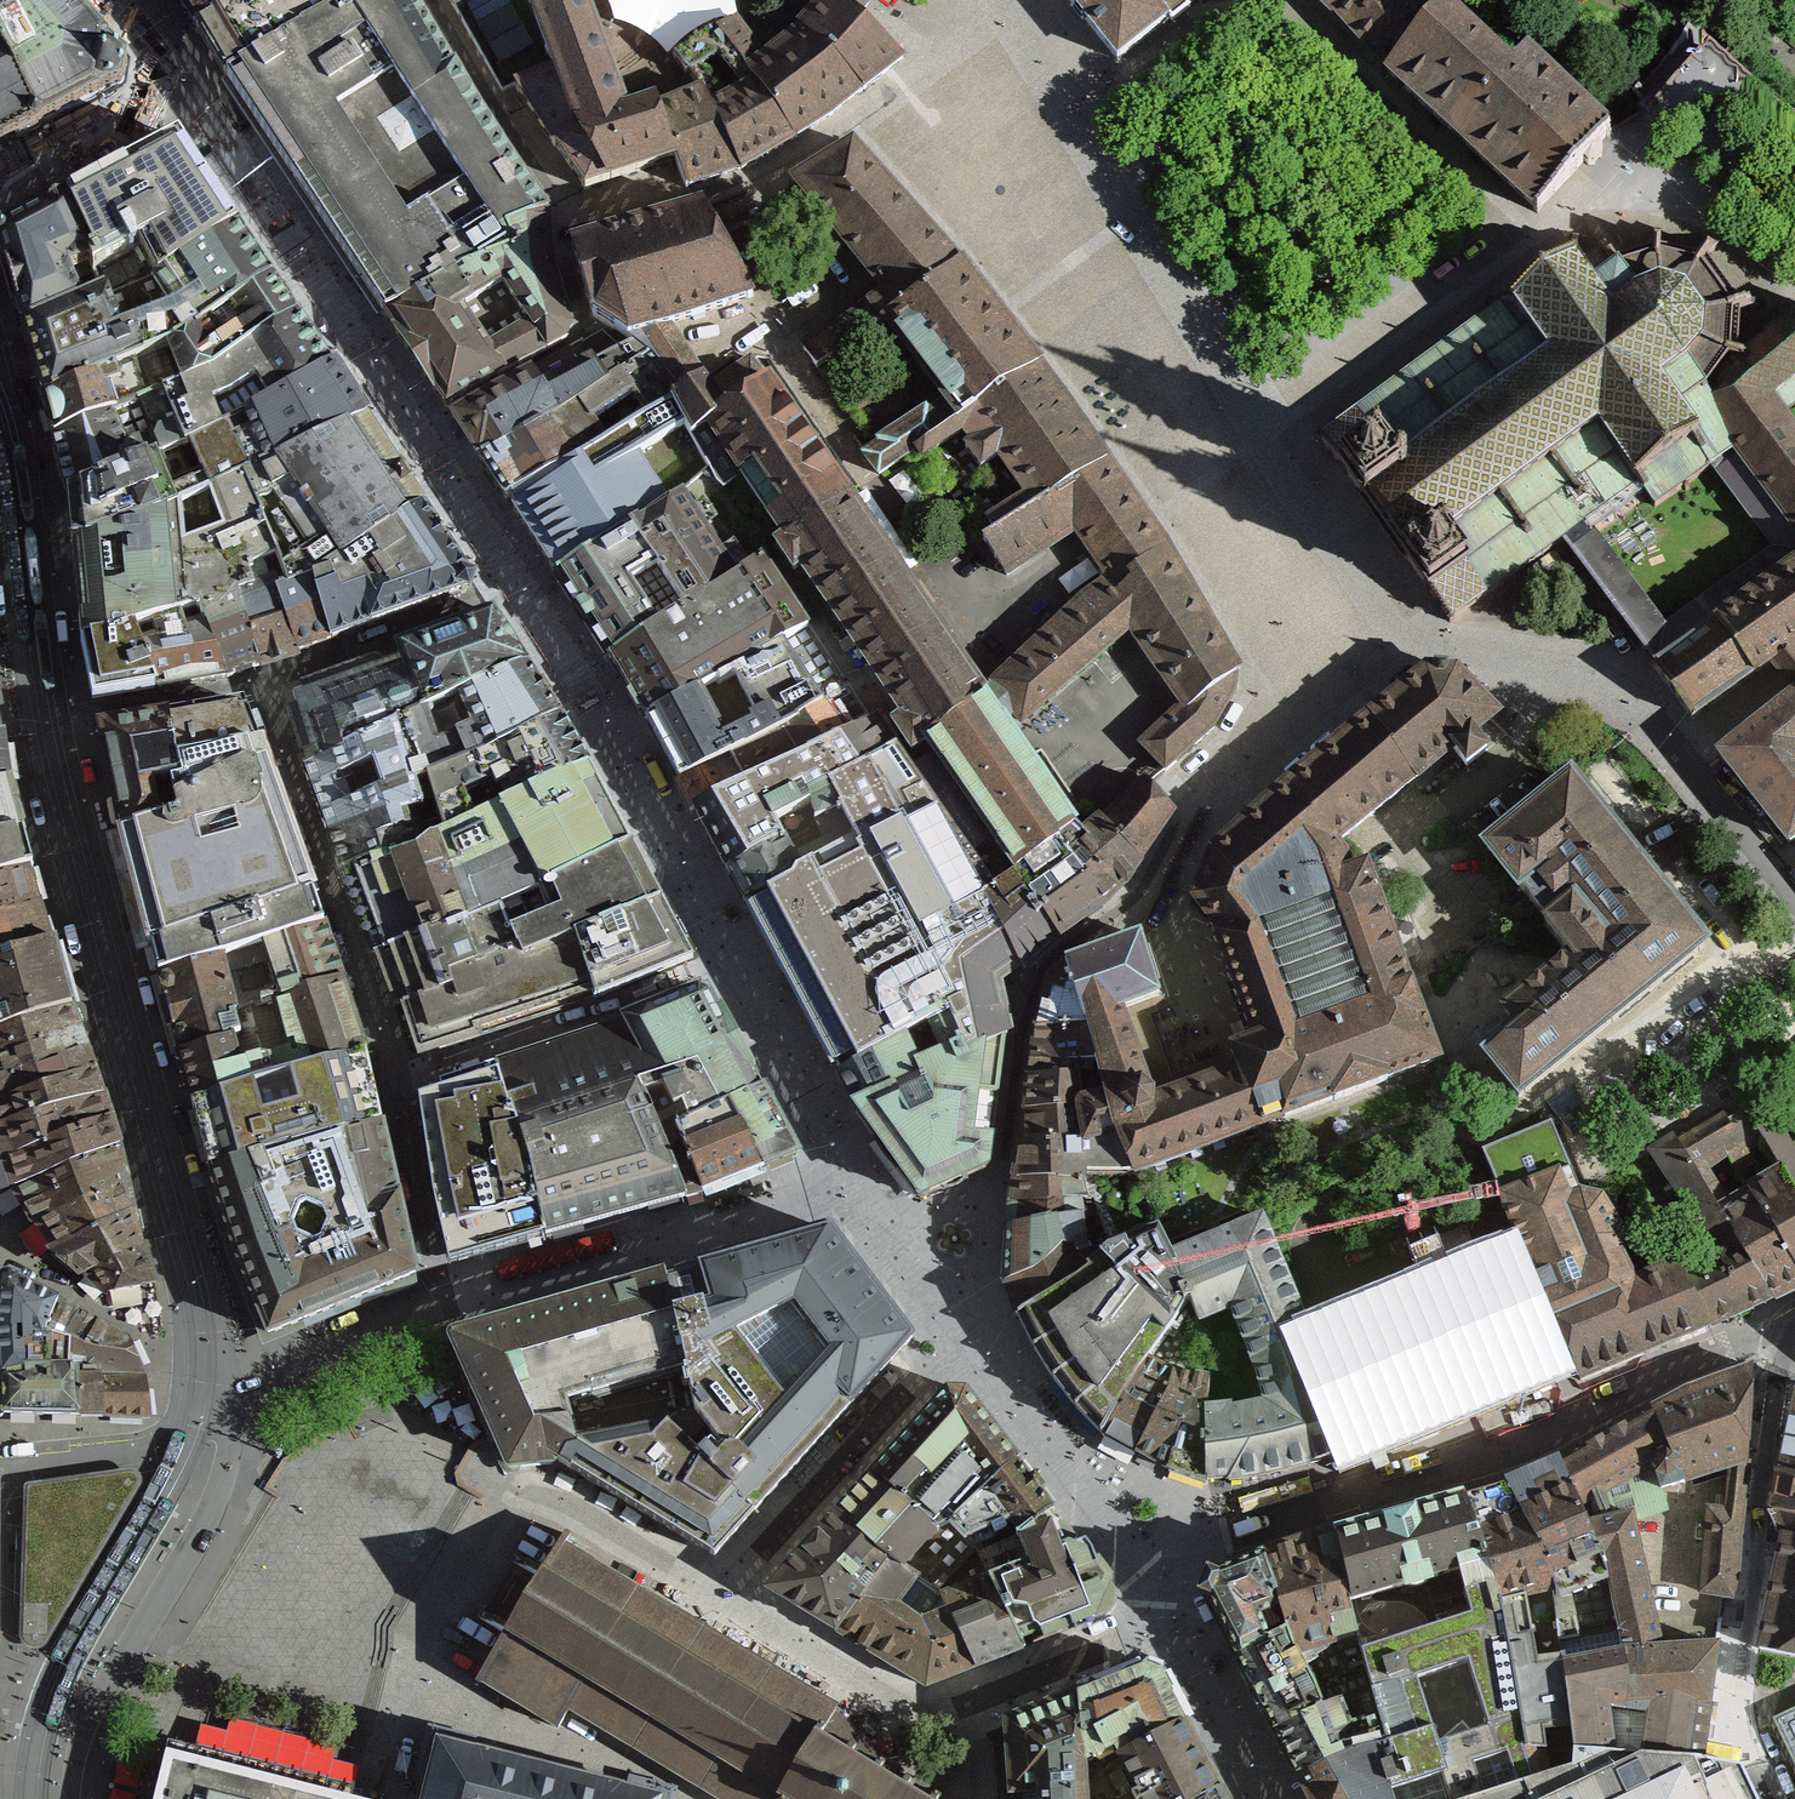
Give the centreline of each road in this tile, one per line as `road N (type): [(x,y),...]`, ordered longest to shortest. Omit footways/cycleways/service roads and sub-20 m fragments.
road 1 (residential): [(194,1272),(47,723),(2,415)]
road 2 (residential): [(1018,10),(1072,129),(1393,638)]
road 3 (unclassified): [(71,1798),(85,1733),(206,1526),(229,1457),(233,1388),(221,1320),(194,1272)]
road 4 (residential): [(1794,897),(1650,716),(1617,688),(1393,638)]
road 5 (residential): [(1773,1798),(1730,1709),(1786,1325),(1794,1319)]
road 6 (unclassified): [(194,1272),(165,1430),(145,1443),(0,1461)]
road 7 (residential): [(1189,815),(1276,730),(1393,638)]
road 8 (residential): [(1018,10),(848,127)]

